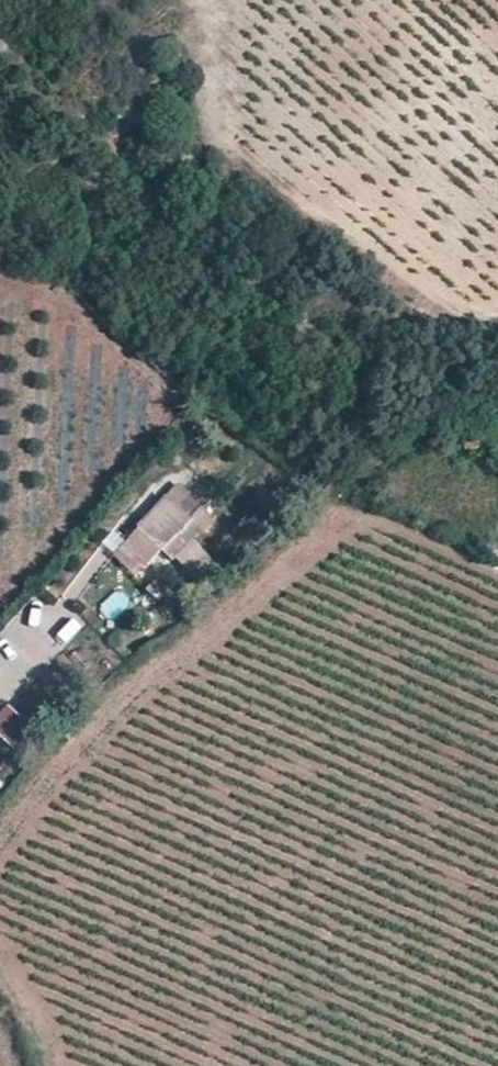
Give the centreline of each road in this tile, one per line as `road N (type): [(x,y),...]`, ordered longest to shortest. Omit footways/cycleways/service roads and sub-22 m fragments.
road 1 (track): [(497,376),(460,393),(349,481),(97,712),(0,815)]

